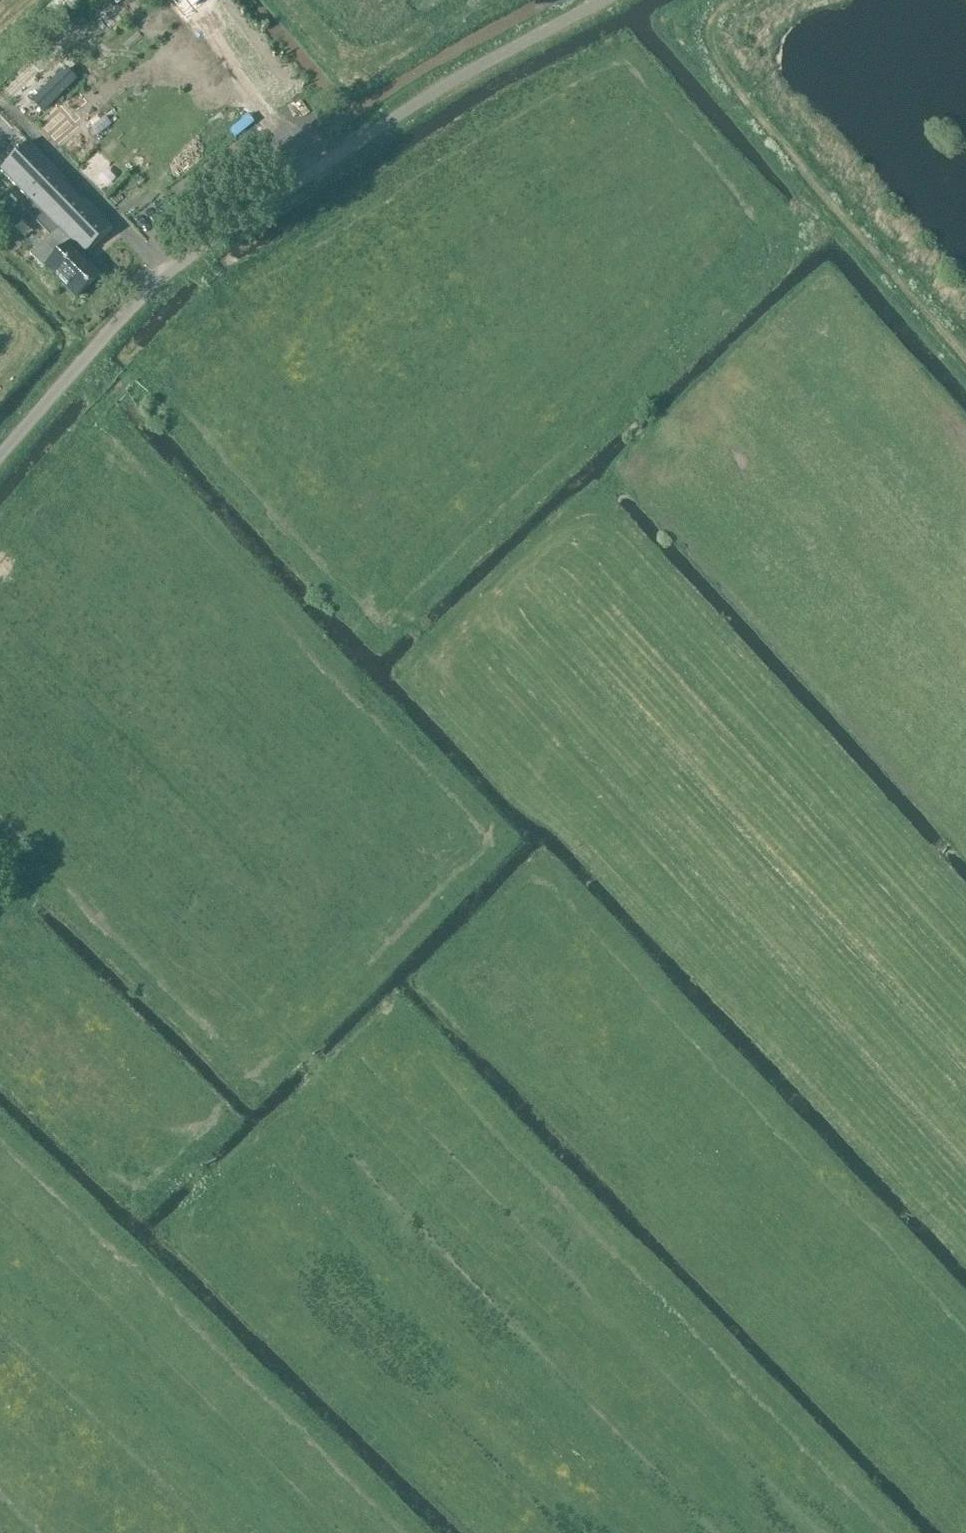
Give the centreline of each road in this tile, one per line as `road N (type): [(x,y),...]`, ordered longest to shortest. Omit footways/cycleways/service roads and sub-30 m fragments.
road 1 (unclassified): [(0,457),(152,285),(425,98),(612,0)]

